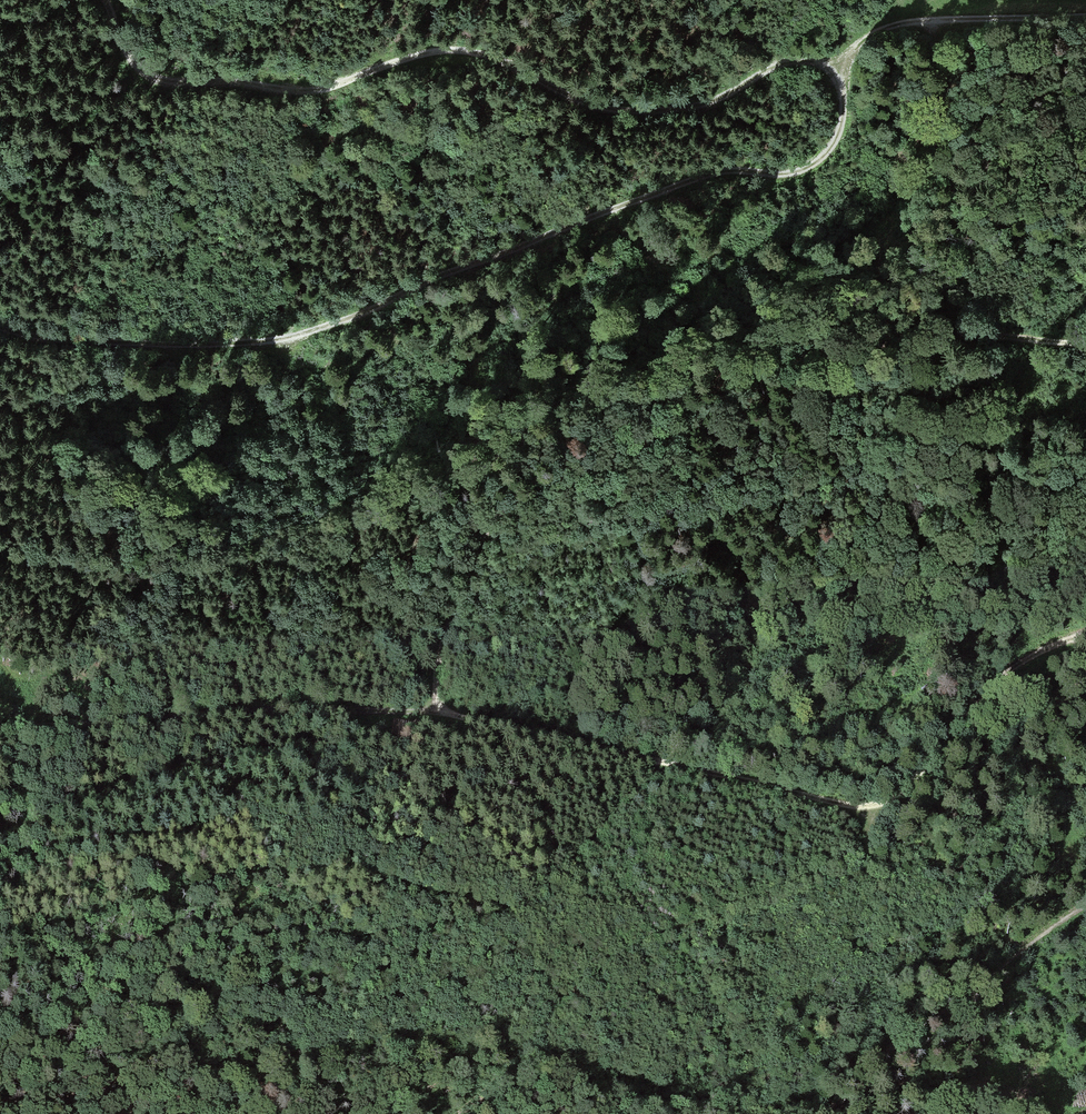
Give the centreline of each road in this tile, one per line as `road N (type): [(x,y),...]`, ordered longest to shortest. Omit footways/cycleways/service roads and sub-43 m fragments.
road 1 (track): [(1085,632),(1020,663),(969,702),(899,796),(871,806),(429,713),(463,575),(481,534),(513,498),(644,446),(787,362),(954,336),(1085,345)]
road 2 (track): [(0,331),(177,345),(333,325),(710,174),(776,177),(811,168),(831,149),(840,123),(842,84),(832,67)]
road 3 (track): [(832,67),(797,61),(714,99),(633,117),(604,115),(468,52),(404,59),(322,90),(164,85),(128,63),(101,0)]
road 4 (track): [(659,763),(533,896),(504,910),(348,932),(0,1021)]
road 5 (track): [(429,713),(237,710),(0,728)]
road 6 (track): [(1085,906),(888,1052)]
road 7 (track): [(1035,0),(925,11),(832,67)]
road 8 (track): [(832,720),(1020,663)]

